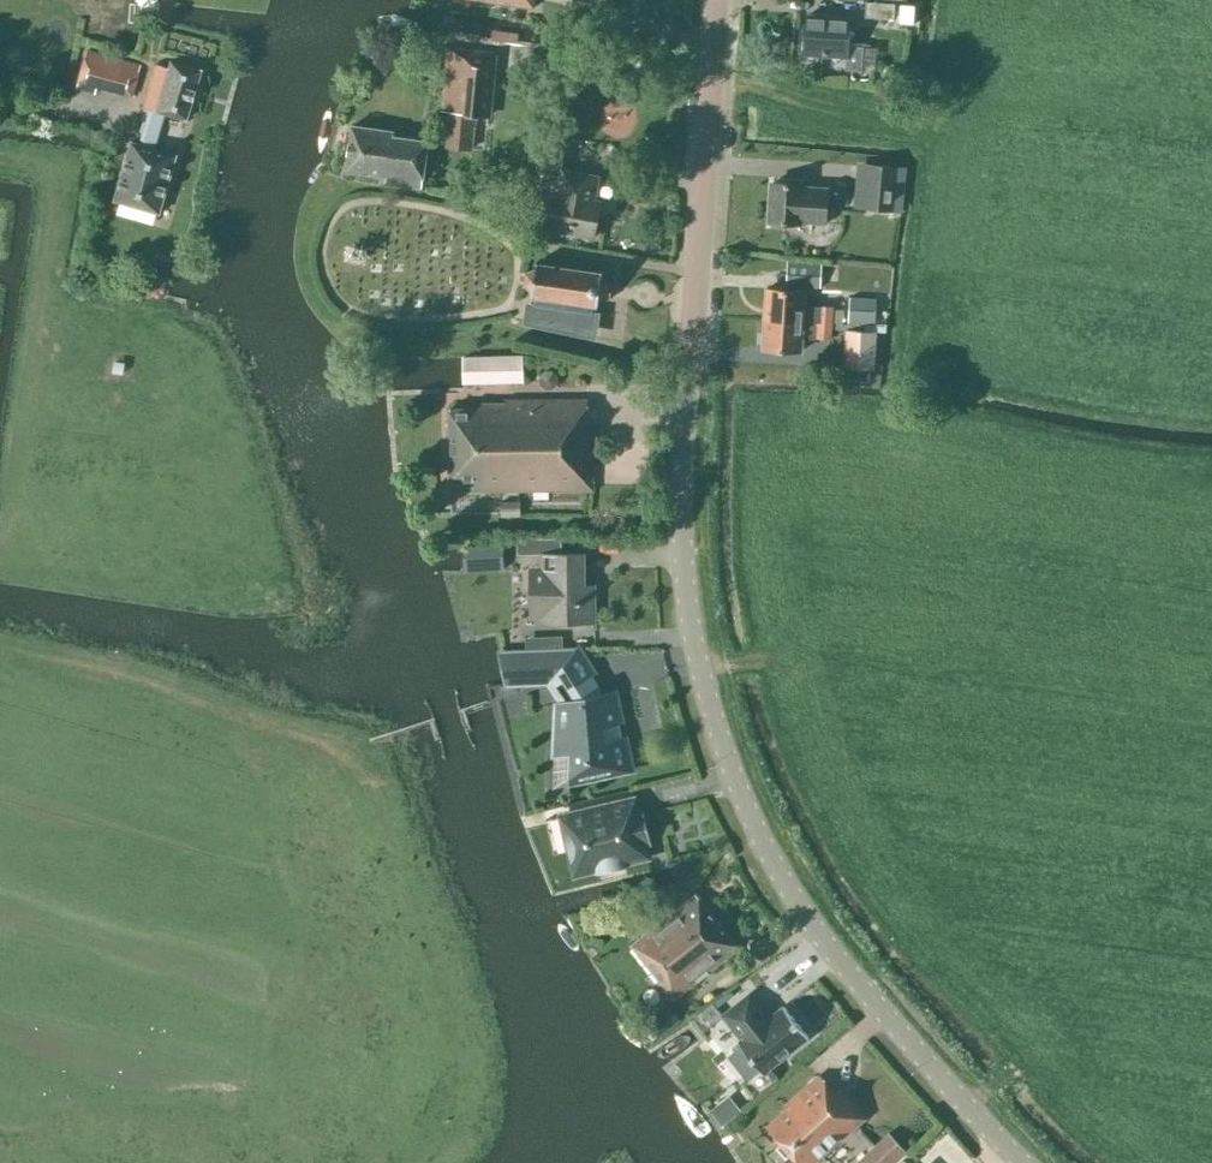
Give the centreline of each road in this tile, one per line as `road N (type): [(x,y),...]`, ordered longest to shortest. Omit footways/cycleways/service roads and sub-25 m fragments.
road 1 (tertiary): [(1024,1162),(805,917),(750,817),(699,678),(681,539),(716,0)]

